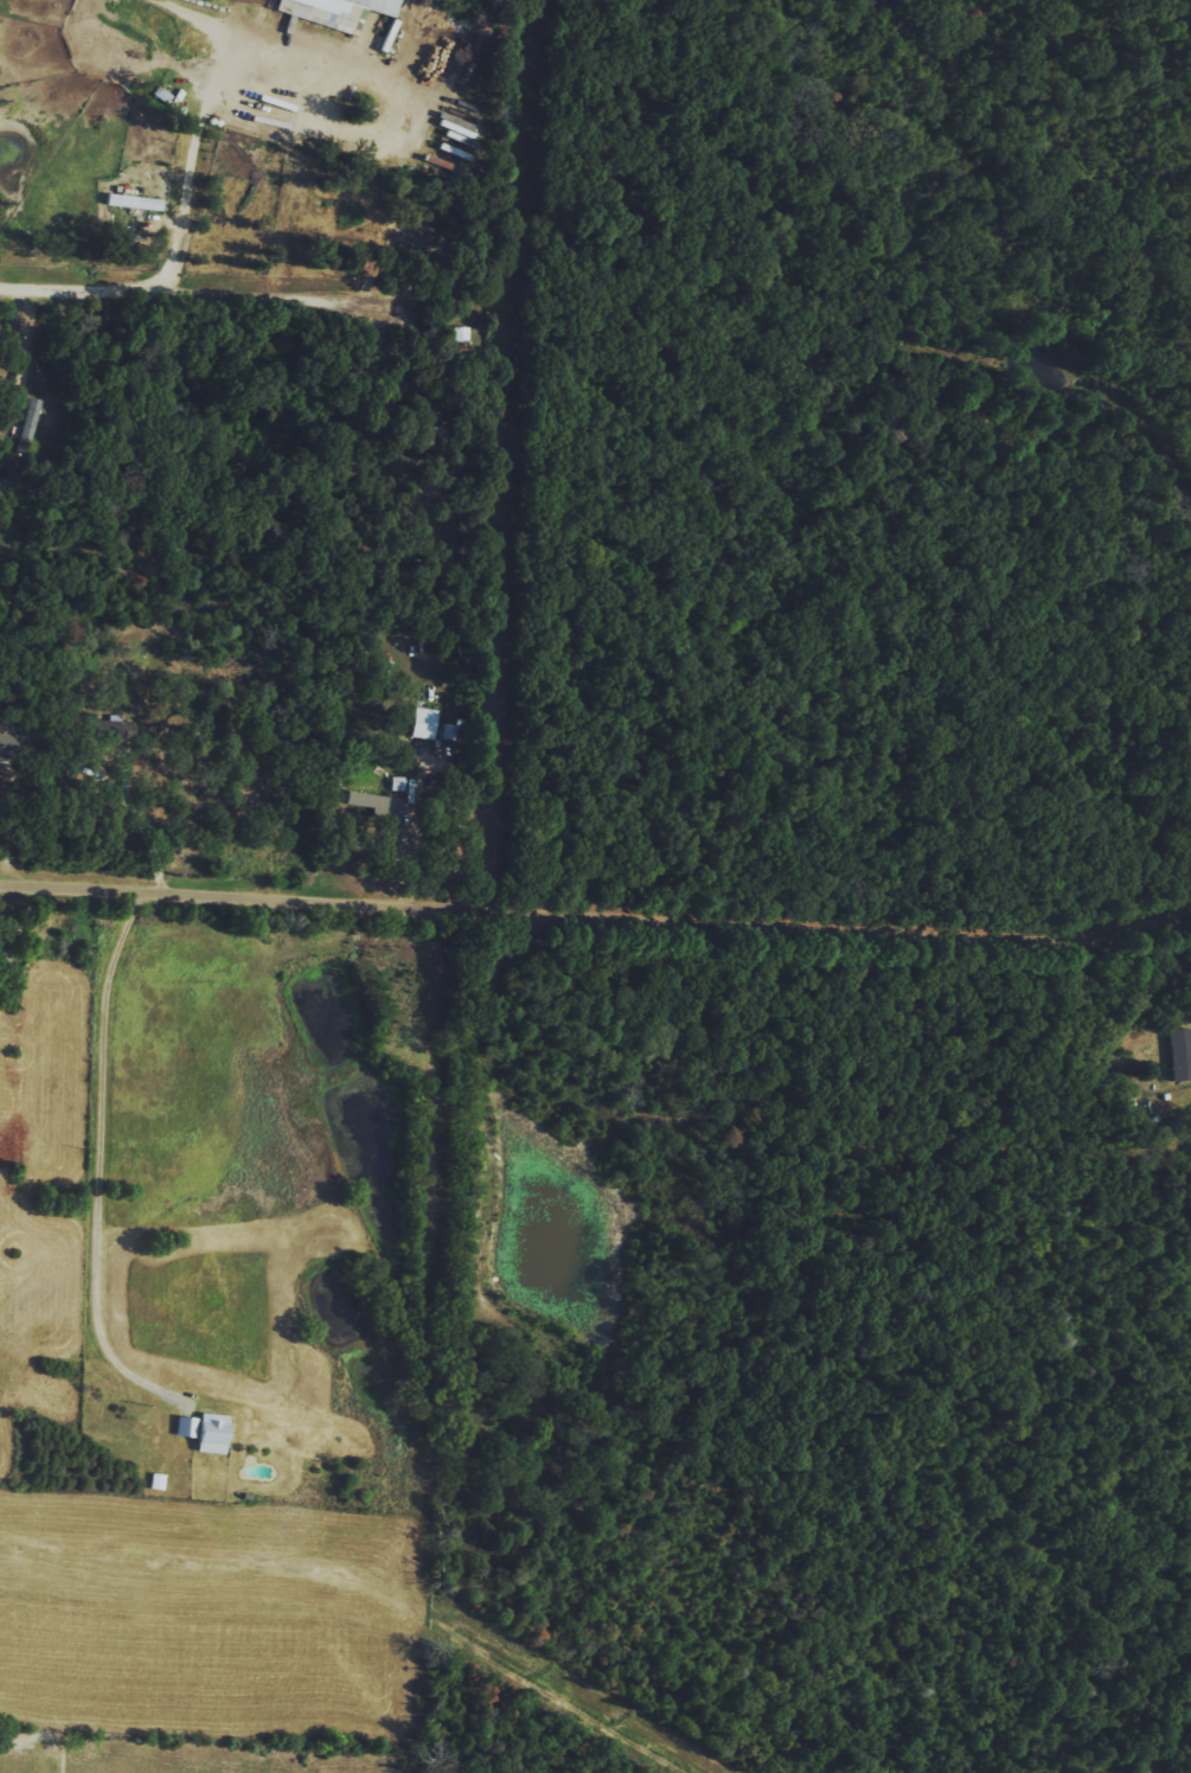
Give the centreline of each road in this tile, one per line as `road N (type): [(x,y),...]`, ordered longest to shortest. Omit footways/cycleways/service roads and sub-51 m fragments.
road 1 (residential): [(1190,905),(1072,940),(0,882)]
road 2 (residential): [(382,296),(0,287)]

